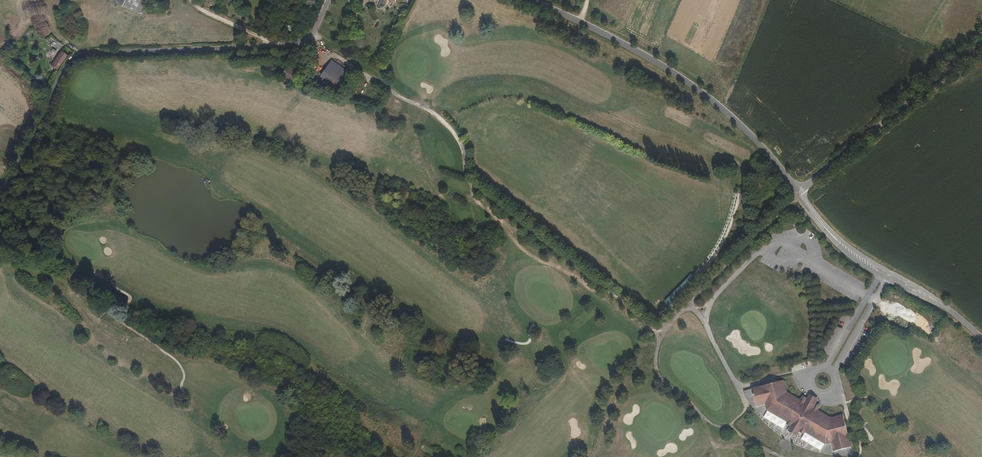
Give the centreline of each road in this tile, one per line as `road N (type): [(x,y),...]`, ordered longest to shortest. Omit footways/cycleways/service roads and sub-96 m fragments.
road 1 (track): [(308,39),(438,114),(463,145),(469,178),(660,332),(659,375),(700,413),(730,427),(745,414),(742,397)]
road 2 (unclassified): [(0,198),(82,54),(294,45),(314,34),(331,0)]
road 3 (unclassified): [(799,194),(717,105),(680,77),(531,0)]
road 4 (unclassified): [(981,340),(840,242),(799,194)]
road 5 (unclassified): [(799,194),(981,47)]
road 6 (track): [(981,390),(931,334),(874,300)]
road 7 (track): [(597,456),(619,395),(657,349)]

